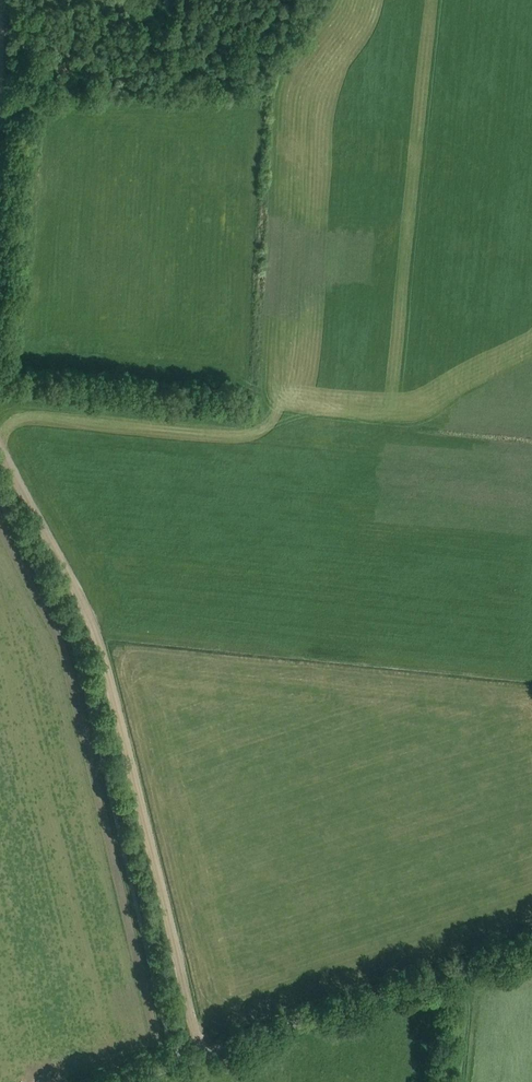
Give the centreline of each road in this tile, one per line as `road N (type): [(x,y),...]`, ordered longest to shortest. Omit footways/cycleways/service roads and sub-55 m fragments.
road 1 (track): [(203,1056),(97,634),(0,447)]
road 2 (tertiary): [(531,945),(132,1081)]

